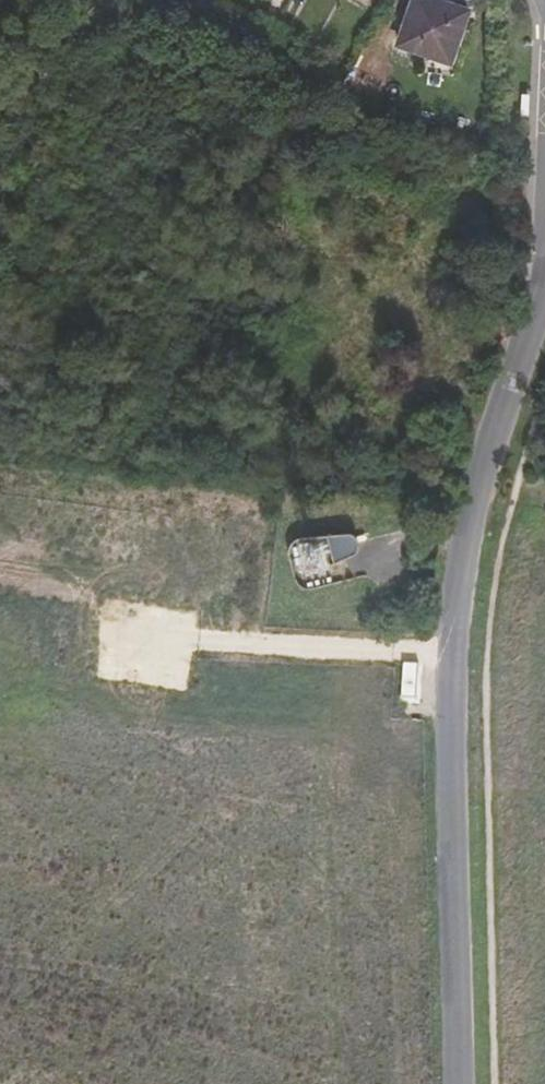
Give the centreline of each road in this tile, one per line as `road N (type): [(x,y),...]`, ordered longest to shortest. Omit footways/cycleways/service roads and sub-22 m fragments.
road 1 (unclassified): [(544,301),(488,463),(453,632),(451,1083)]
road 2 (track): [(0,484),(257,522),(254,643),(452,652)]
road 3 (track): [(114,636),(254,643)]

